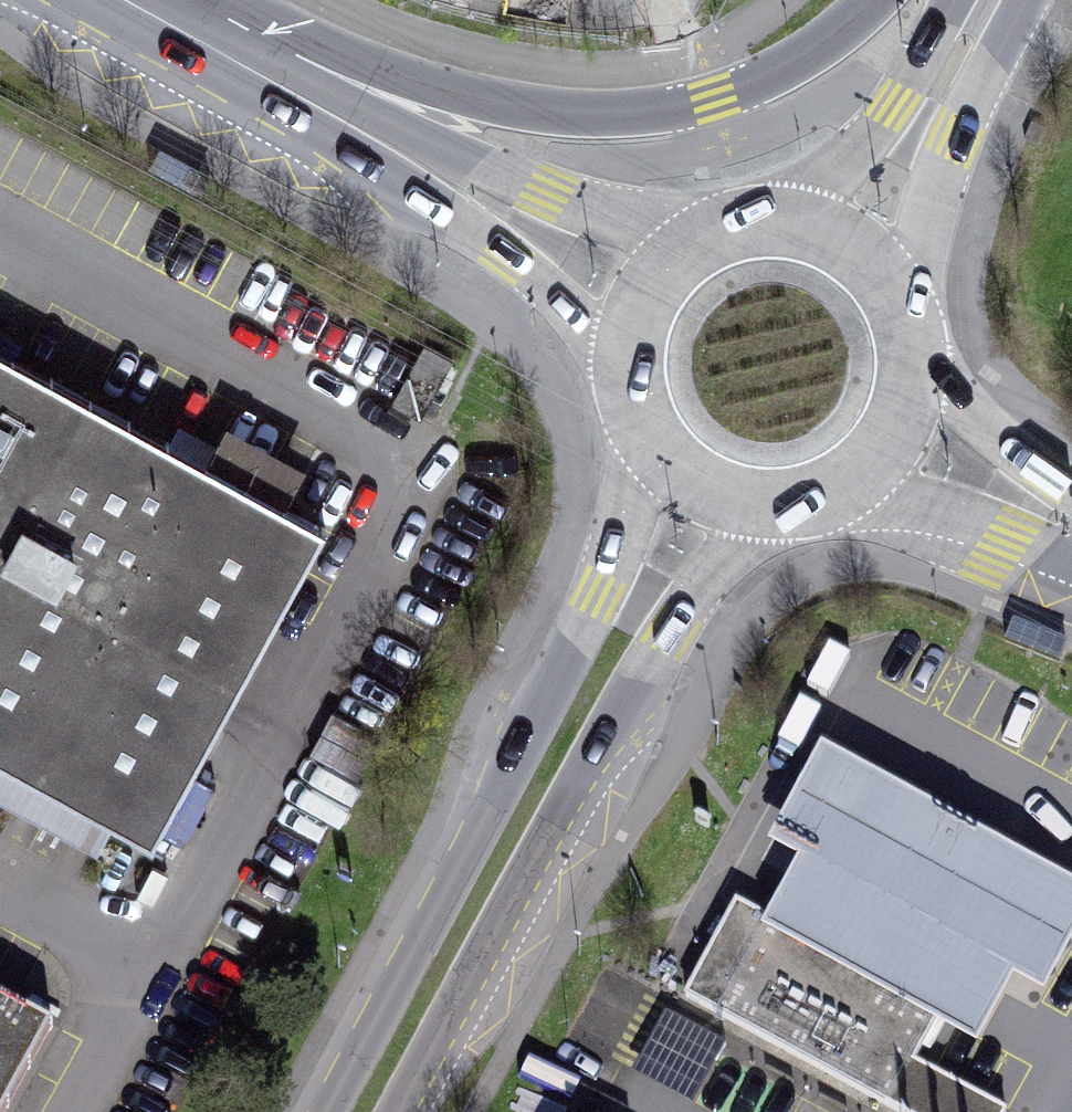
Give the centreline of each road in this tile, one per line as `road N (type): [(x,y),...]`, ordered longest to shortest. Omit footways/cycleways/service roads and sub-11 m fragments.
road 1 (primary): [(643,418),(629,509),(599,595),(324,1111)]
road 2 (primary): [(398,1111),(674,633),(788,503)]
road 3 (tertiary): [(877,0),(765,78),(664,110),(546,110),(480,99),(341,52),(223,36)]
road 4 (tertiary): [(78,0),(275,107),(448,216),(553,295),(634,382)]
road 5 (tertiary): [(743,236),(662,230),(545,195),(223,36)]
road 6 (primary): [(897,325),(949,152),(1027,0)]
road 7 (primary): [(954,0),(845,182),(793,235)]
road 8 (tertiary): [(885,439),(1071,529)]
road 9 (primary): [(743,236),(696,254),(667,278),(635,344),(634,382)]
road 10 (primary): [(643,418),(687,476),(752,503),(788,503)]
road 11 (primary): [(897,325),(856,265),(793,235)]

